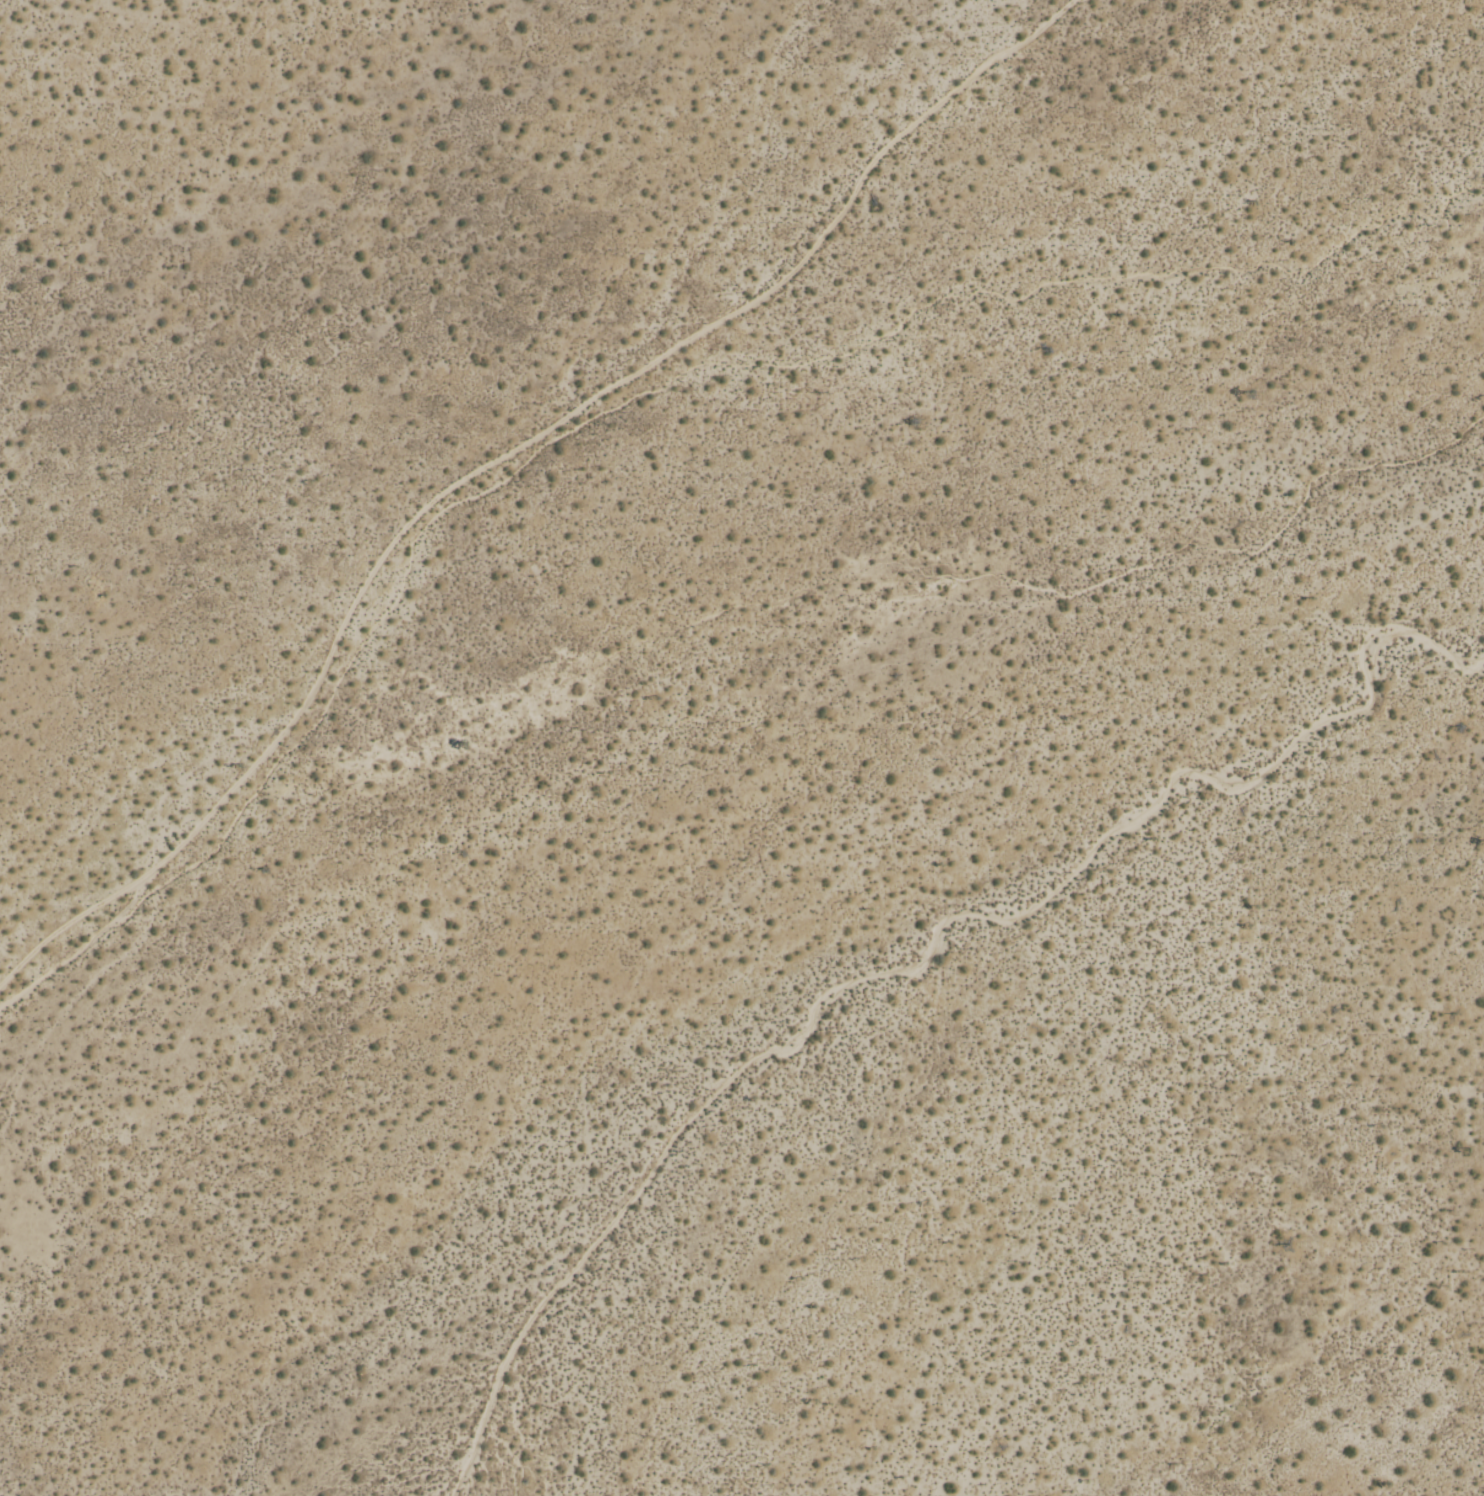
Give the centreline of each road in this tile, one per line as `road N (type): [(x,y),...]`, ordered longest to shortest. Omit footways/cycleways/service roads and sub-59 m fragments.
road 1 (track): [(1072,0),(886,144),(822,236),(764,293),(446,484),(382,552),(309,699),(108,925),(0,996)]

